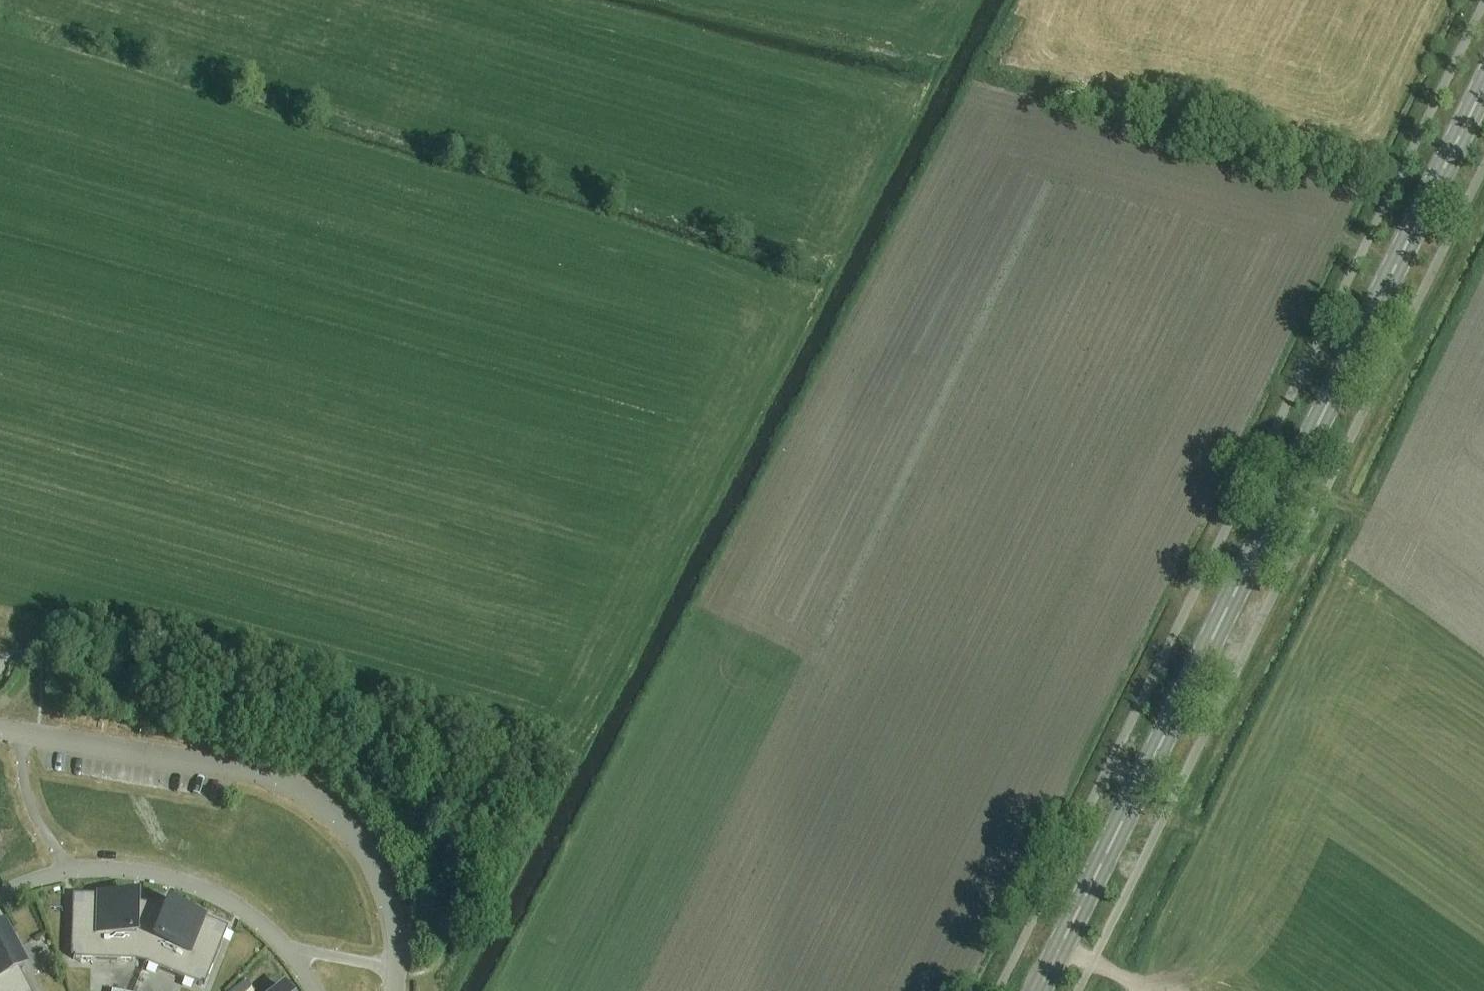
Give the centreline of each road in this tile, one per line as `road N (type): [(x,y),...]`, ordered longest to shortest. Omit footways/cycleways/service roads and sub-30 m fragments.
road 1 (secondary): [(1040,990),(1483,82)]
road 2 (residential): [(0,730),(295,789),(350,830),(385,890),(400,972)]
road 3 (residential): [(0,901),(74,871),(161,876),(243,912),(300,967)]

